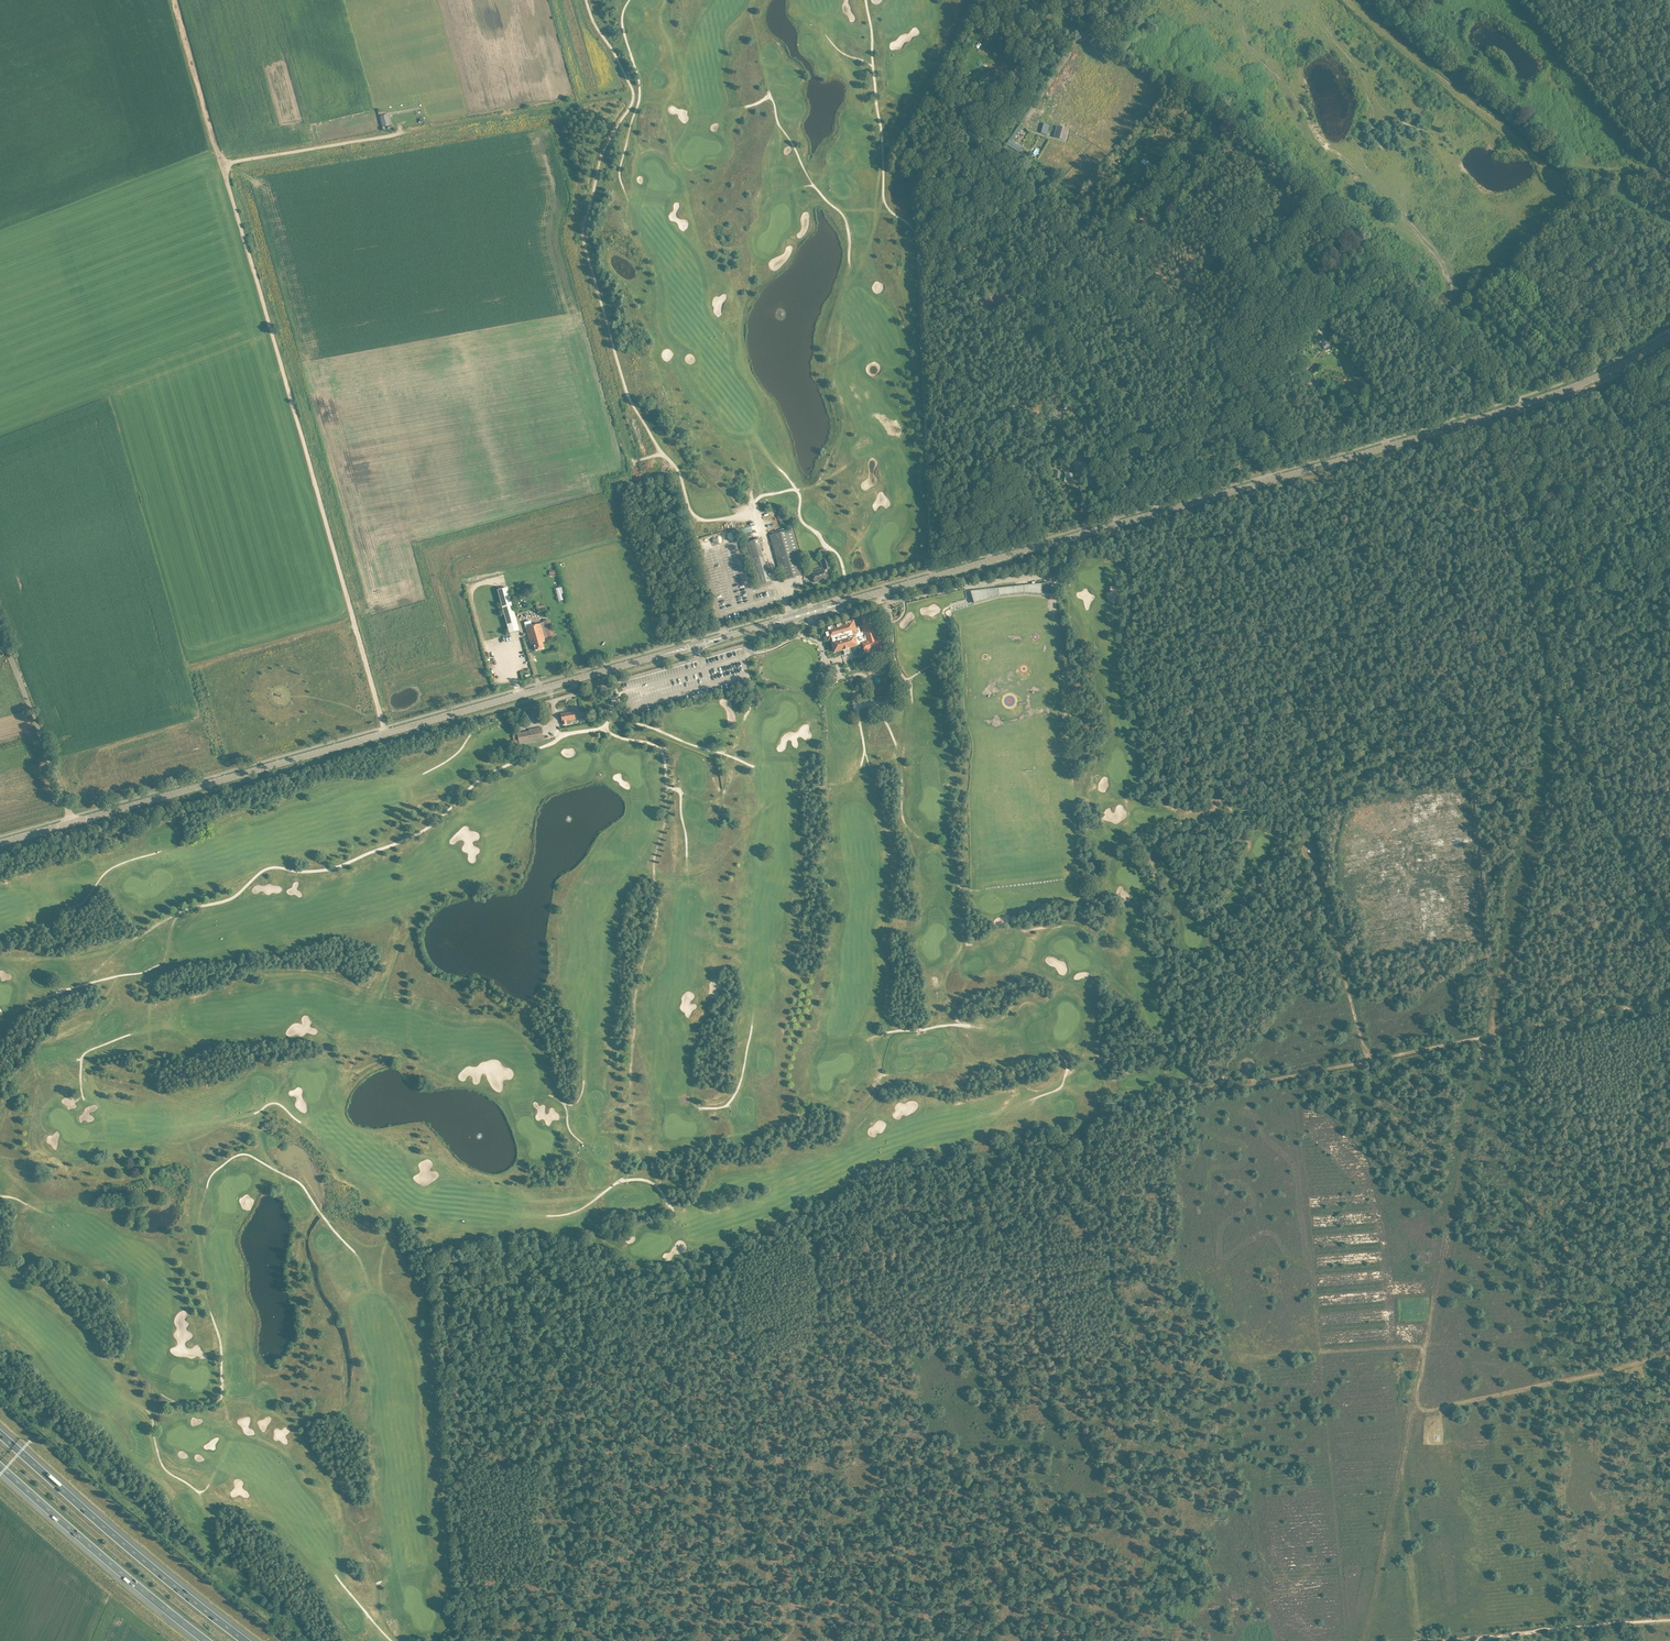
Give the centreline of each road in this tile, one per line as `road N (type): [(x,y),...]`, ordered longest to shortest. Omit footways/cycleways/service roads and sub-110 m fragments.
road 1 (tertiary): [(73,823),(1480,417)]
road 2 (track): [(696,517),(756,511),(760,496),(796,490),(800,517),(838,554),(846,588),(928,564),(918,241),(883,196),(866,0)]
road 3 (track): [(385,733),(174,0)]
road 4 (track): [(135,938),(233,897),(266,869),(330,869),(418,834),(477,781),(566,734),(601,730),(658,747),(666,787)]
road 5 (track): [(1516,399),(1234,122),(1081,31)]
road 6 (track): [(1669,996),(1224,1094)]
road 7 (track): [(666,787),(654,866),(657,919),(636,992),(631,1074),(632,1121),(648,1164),(617,1183)]
road 8 (track): [(1660,921),(1556,708),(1529,597)]
road 9 (motorway): [(245,1640),(0,1433)]
road 10 (motorway): [(0,1464),(207,1640)]
road 11 (track): [(1669,1620),(1433,1640)]
road 12 (track): [(1669,175),(1532,0)]
road 13 (track): [(1369,1063),(1315,859)]
road 14 (unclassified): [(73,823),(0,628)]
road 15 (track): [(221,164),(400,134),(403,122)]
road 16 (track): [(838,677),(871,680),(894,657),(886,590)]
road 17 (track): [(1580,392),(1595,418),(1634,434),(1669,468)]

